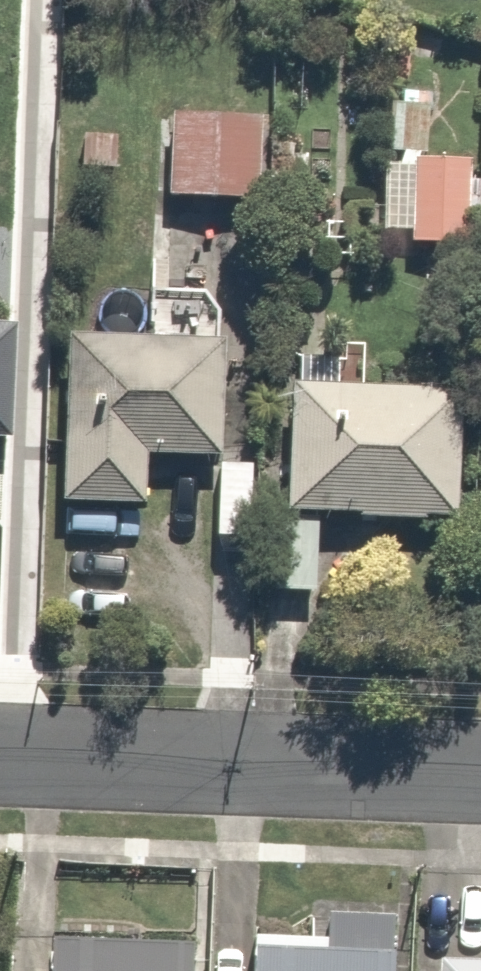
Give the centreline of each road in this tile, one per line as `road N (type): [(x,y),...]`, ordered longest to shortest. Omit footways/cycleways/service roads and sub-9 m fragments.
road 1 (tertiary): [(480,776),(0,761)]

